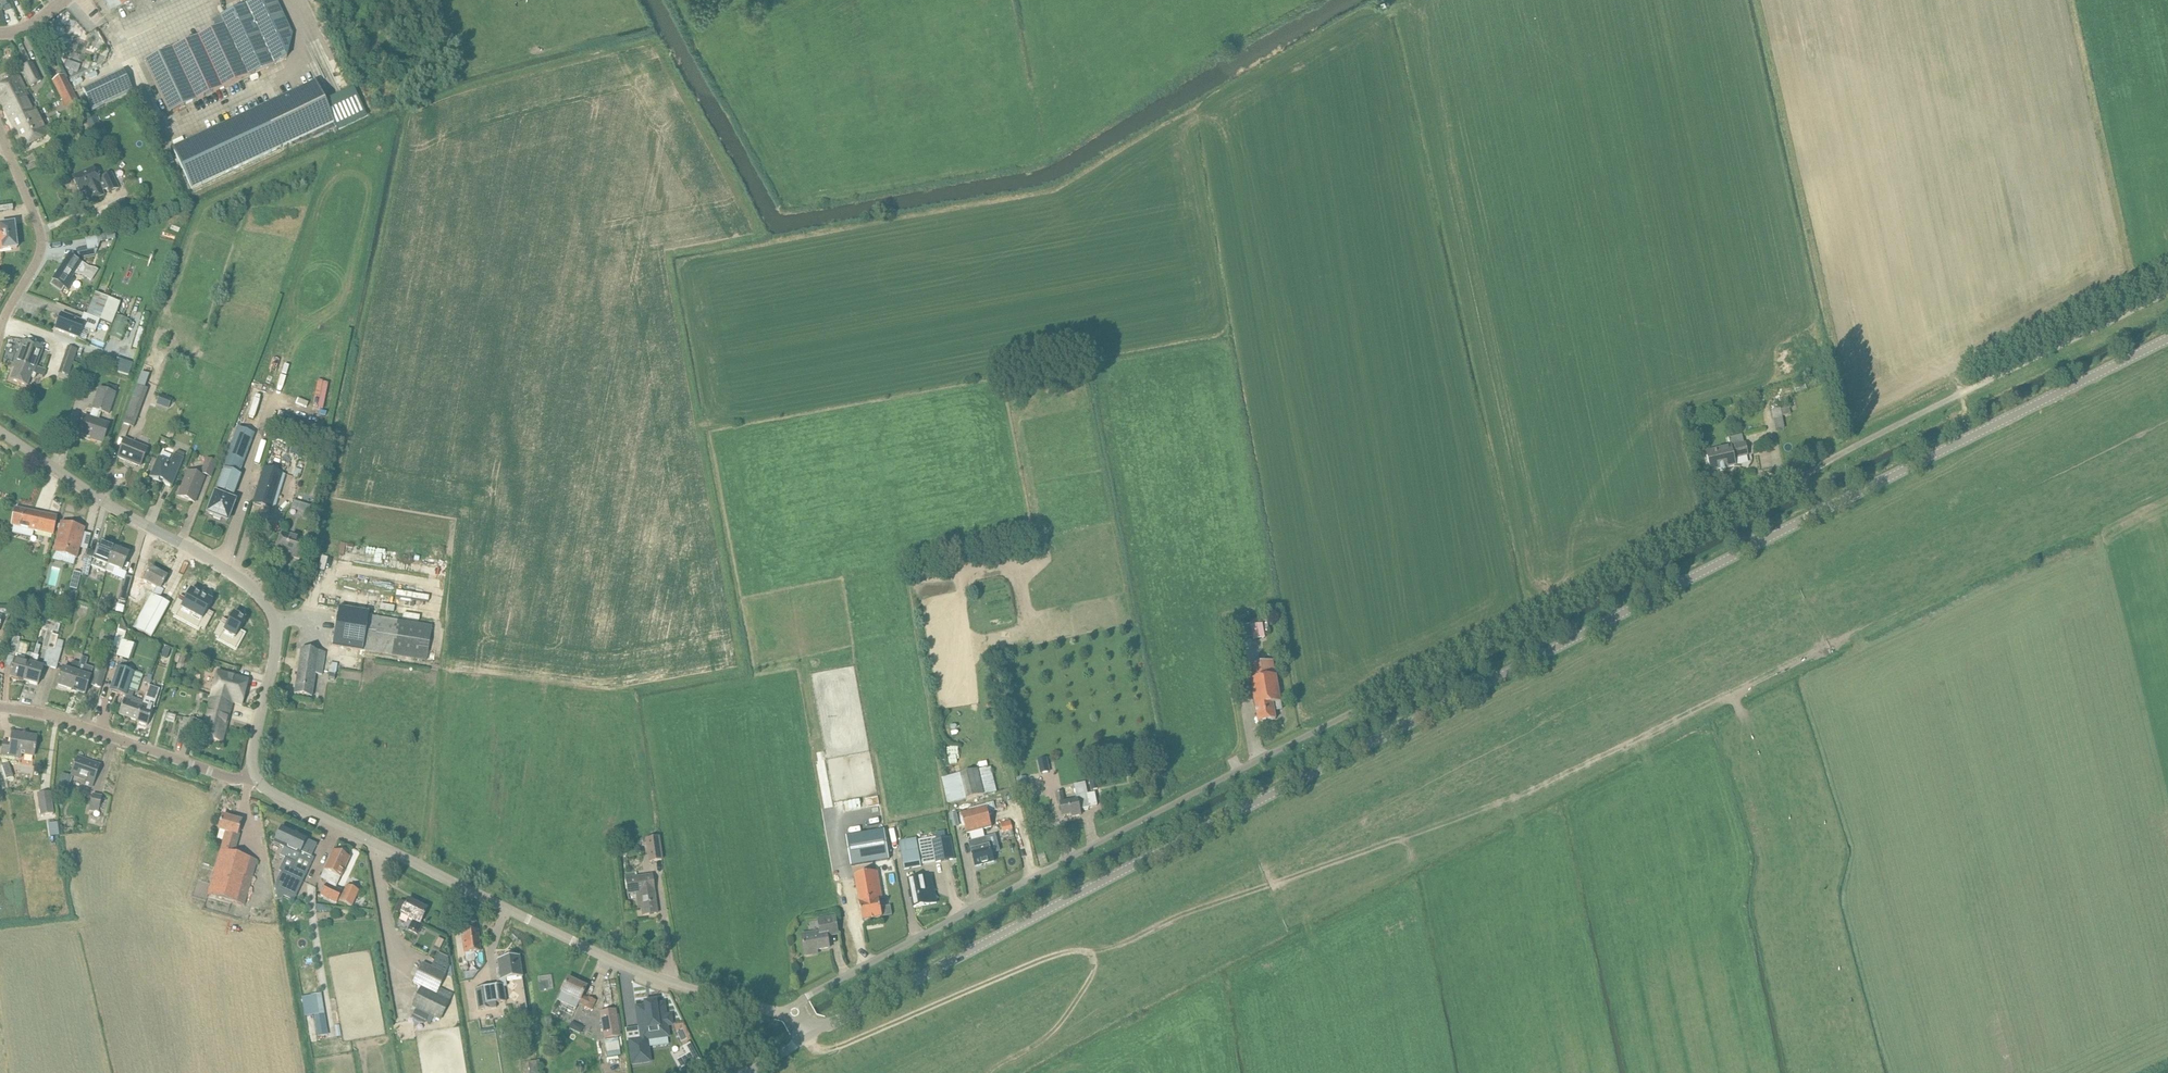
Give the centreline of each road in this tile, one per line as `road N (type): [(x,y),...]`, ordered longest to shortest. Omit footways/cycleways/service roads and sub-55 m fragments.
road 1 (unclassified): [(794,1011),(807,996),(1814,470)]
road 2 (unclassified): [(809,1033),(1827,511)]
road 3 (residential): [(756,1007),(599,953),(274,794),(255,775)]
road 4 (residential): [(0,431),(252,592),(279,619),(285,660),(263,709),(255,775)]
road 5 (unclassified): [(1814,470),(2167,297)]
road 6 (unclassified): [(1827,511),(2167,342)]
road 7 (residential): [(255,775),(229,778),(52,715),(0,708)]
road 8 (residential): [(0,349),(42,245),(9,148)]

